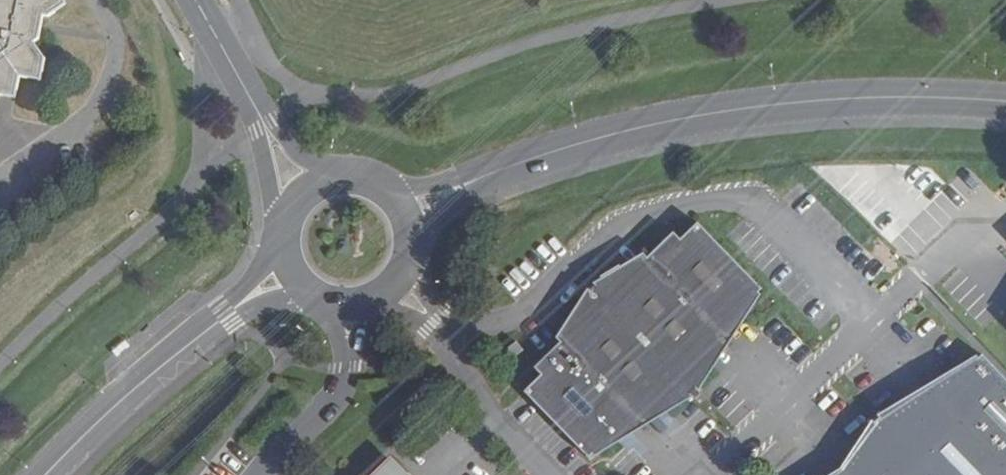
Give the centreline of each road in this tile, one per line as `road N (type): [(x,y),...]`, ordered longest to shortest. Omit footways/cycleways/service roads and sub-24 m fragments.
road 1 (secondary): [(494,172),(686,119),(894,99),(1005,102)]
road 2 (residential): [(447,329),(520,315),(611,229),(662,210),(737,203),(766,216),(870,326)]
road 3 (secondary): [(229,313),(109,411),(46,474)]
road 4 (residential): [(713,474),(870,326)]
road 5 (residential): [(237,75),(282,221)]
road 6 (residential): [(329,176),(296,150),(237,75)]
road 7 (residential): [(465,375),(546,474)]

